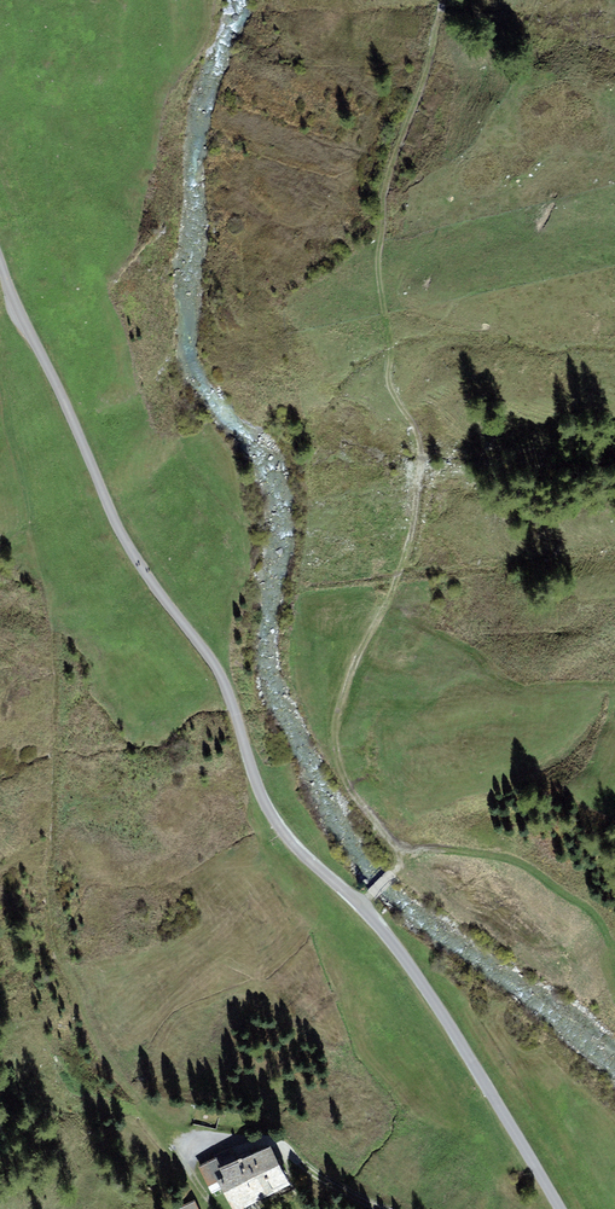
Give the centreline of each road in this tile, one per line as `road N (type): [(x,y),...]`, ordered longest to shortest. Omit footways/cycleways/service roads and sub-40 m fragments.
road 1 (unclassified): [(560,1208),(405,958),(271,814),(221,674),(118,527),(0,261)]
road 2 (track): [(360,904),(400,856),(348,785),(336,734),(350,680),(410,544),(422,457),(417,431),(389,385),(378,255),(388,179),(429,69),(443,0)]
road 3 (track): [(400,862),(434,849),(518,861),(589,908),(609,938)]

